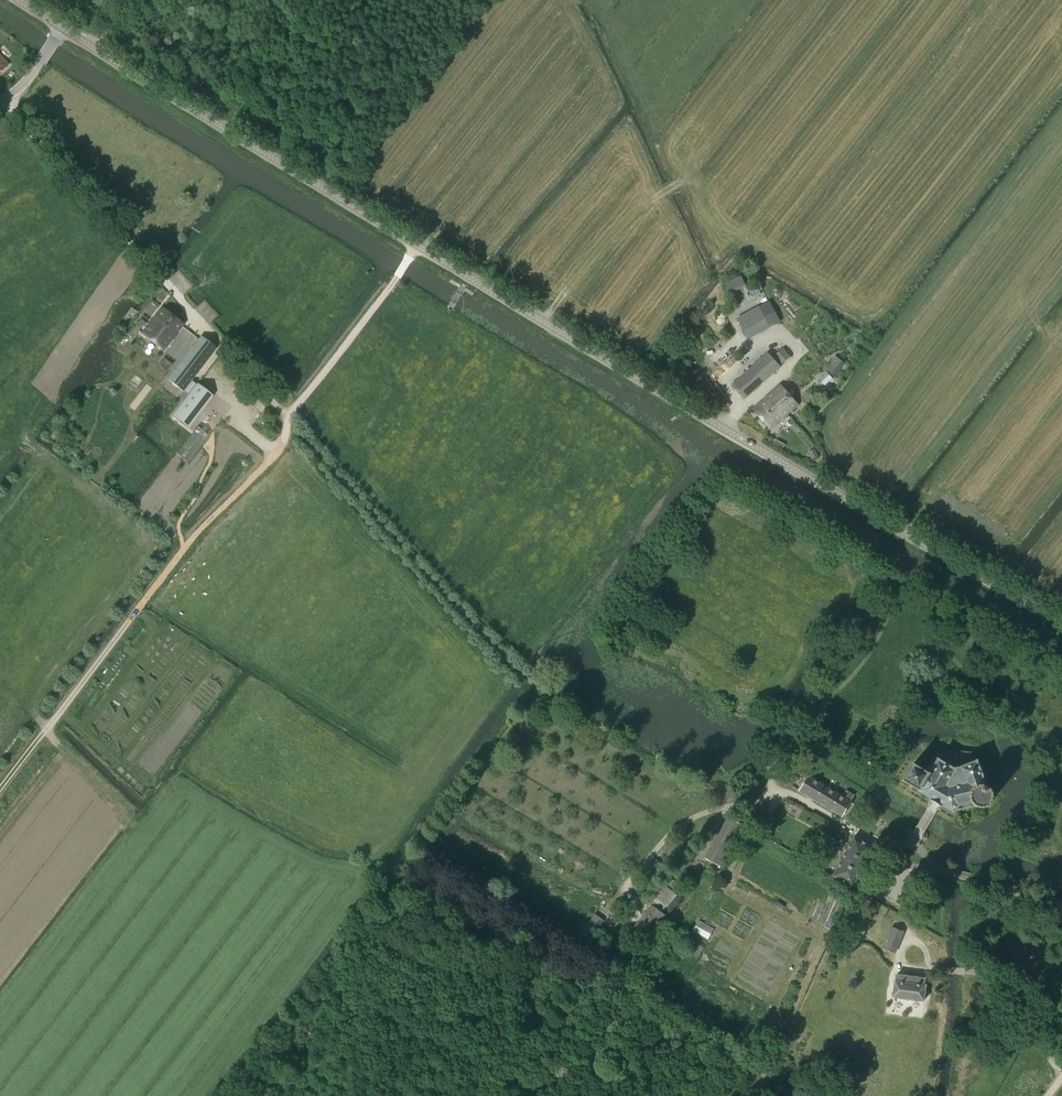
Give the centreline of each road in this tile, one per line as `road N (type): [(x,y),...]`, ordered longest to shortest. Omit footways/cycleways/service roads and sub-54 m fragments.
road 1 (tertiary): [(1061,624),(640,380),(62,28)]
road 2 (track): [(235,1095),(411,874),(450,887),(763,1071)]
road 3 (track): [(416,245),(286,418),(285,443),(186,545),(50,730),(51,741)]
road 4 (track): [(197,317),(514,667)]
road 5 (track): [(374,874),(306,857),(185,793),(139,824),(51,741)]
road 6 (track): [(514,667),(556,729),(711,811)]

